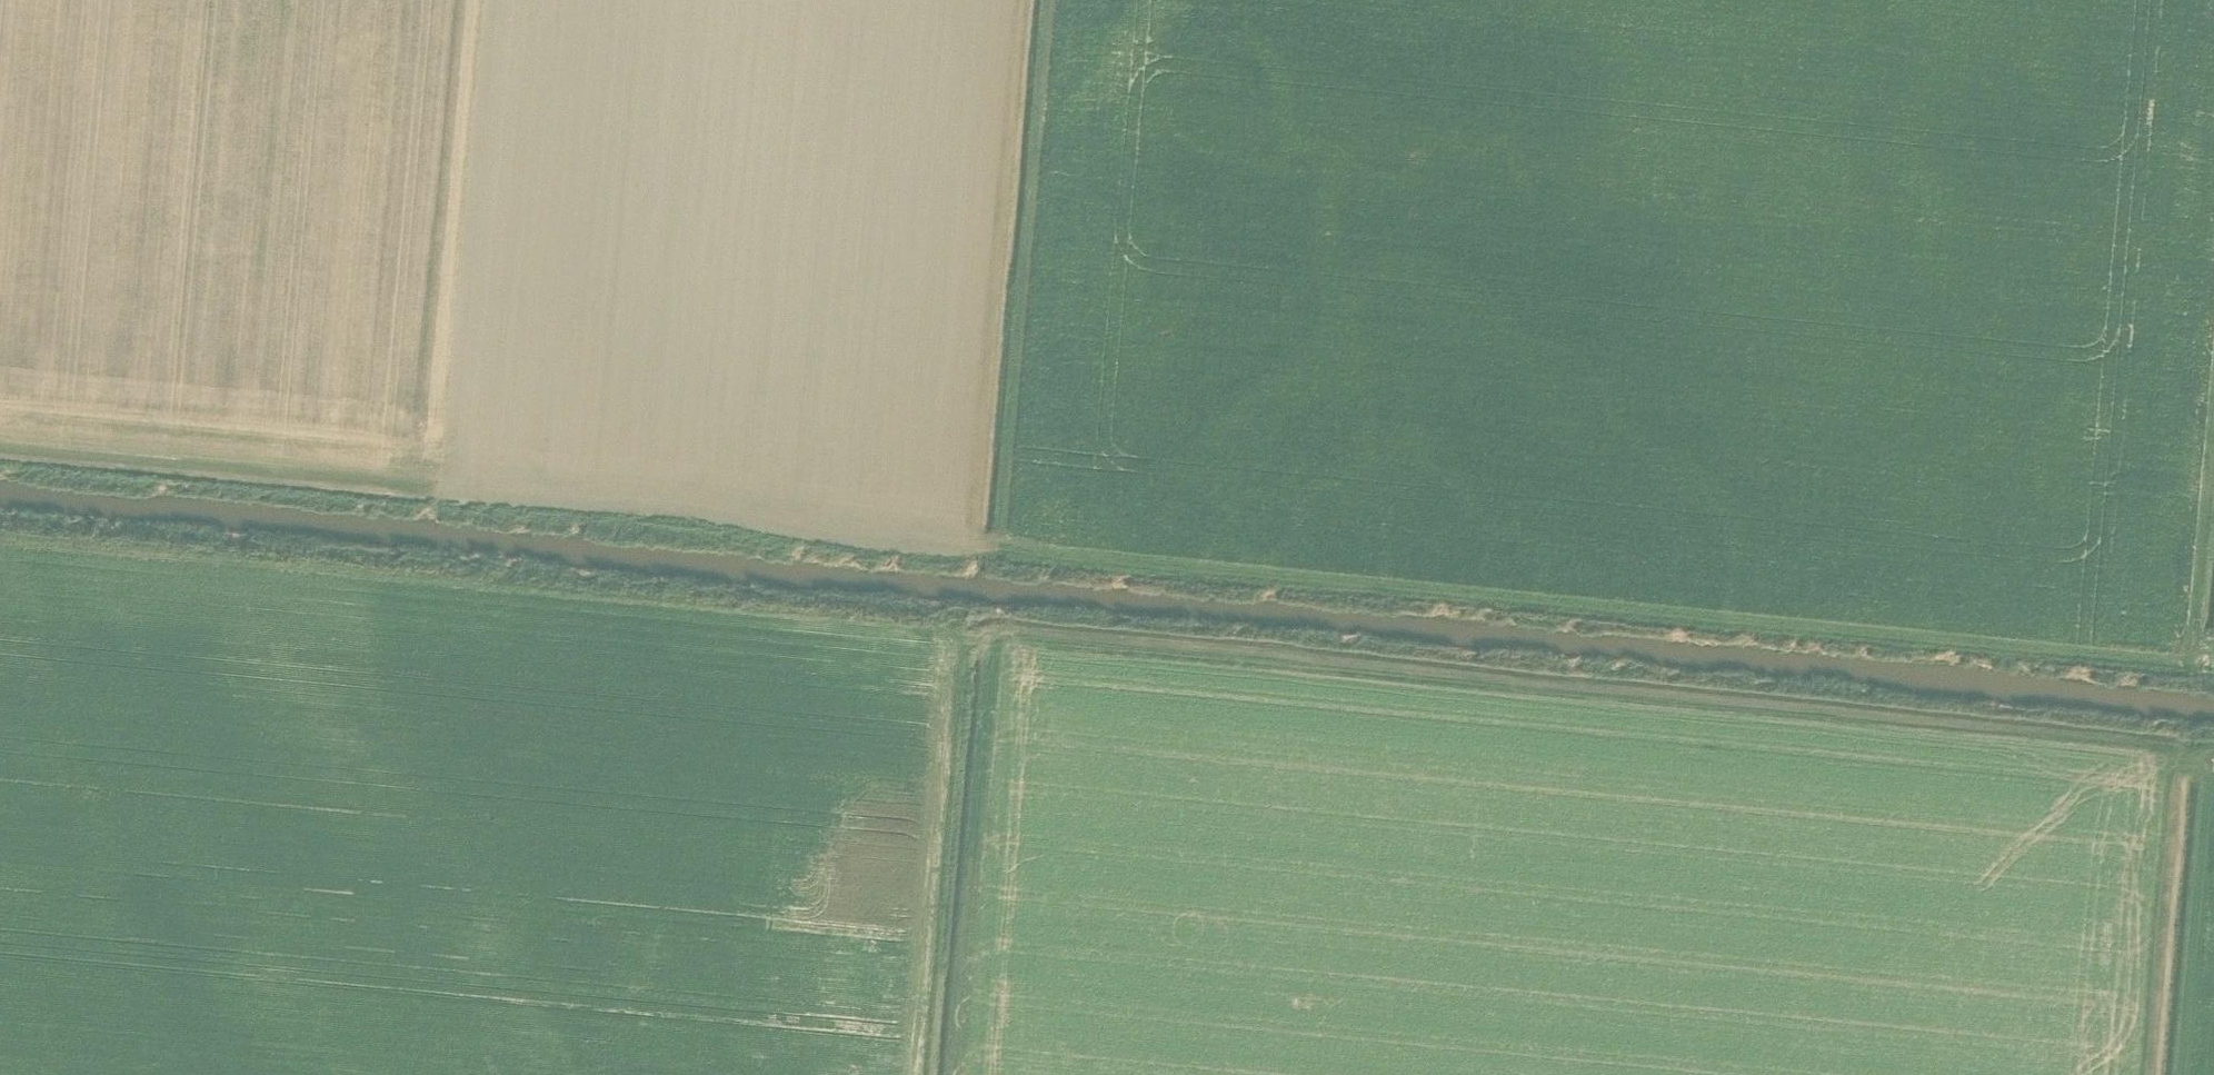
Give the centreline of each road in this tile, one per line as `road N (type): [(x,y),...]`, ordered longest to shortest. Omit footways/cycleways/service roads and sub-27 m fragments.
road 1 (track): [(2213,678),(1011,558),(1059,0)]
road 2 (track): [(0,444),(654,507),(1011,558)]

